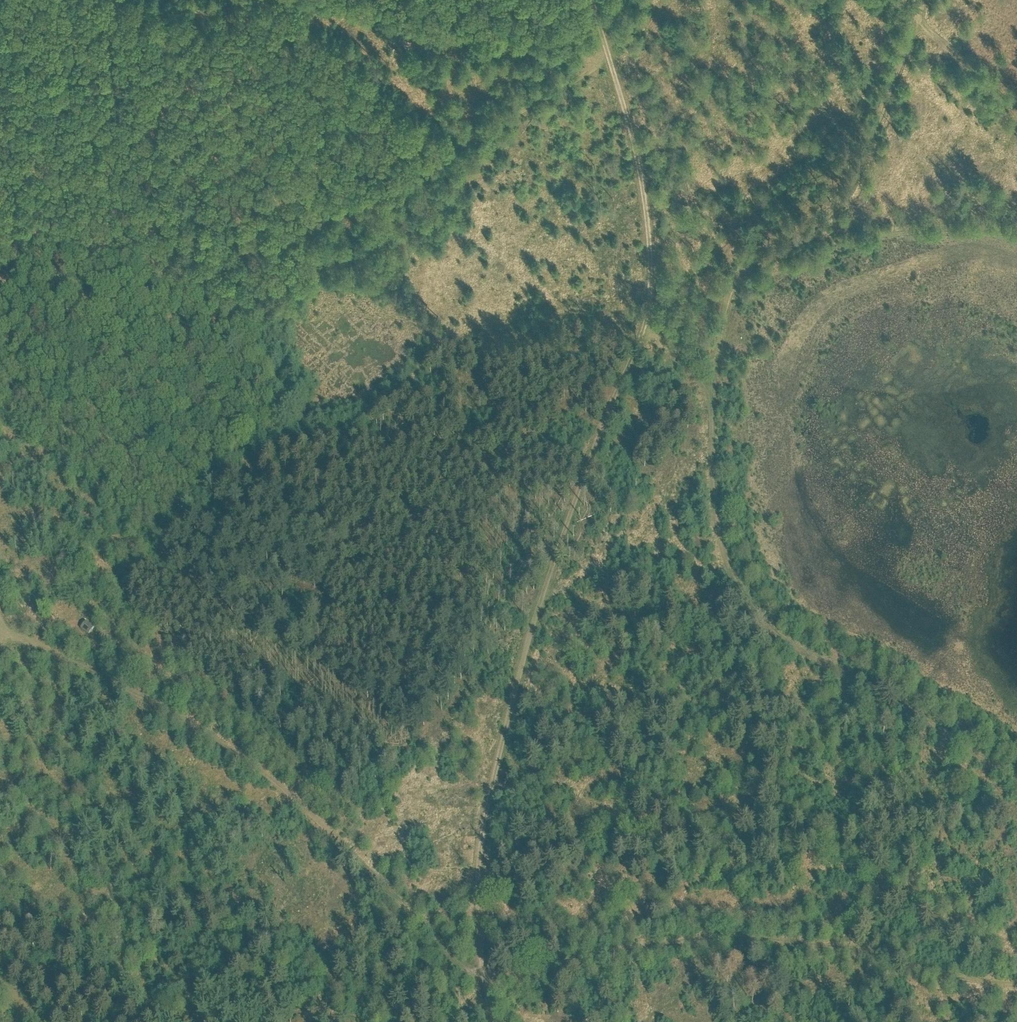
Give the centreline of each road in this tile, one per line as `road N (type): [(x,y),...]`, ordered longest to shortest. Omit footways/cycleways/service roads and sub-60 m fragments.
road 1 (track): [(1016,783),(789,643),(763,622),(732,578),(711,500),(711,391),(685,366),(647,295),(648,203),(608,54),(389,182),(0,354)]
road 2 (track): [(477,976),(486,816),(538,615),(647,295)]
road 3 (track): [(495,1021),(485,985),(465,962),(191,714),(17,631),(7,629),(0,642)]
road 4 (track): [(449,1021),(485,985),(651,935),(774,929),(1016,974)]
road 5 (track): [(711,391),(728,295),(753,262),(819,222),(856,178),(920,0)]
road 6 (track): [(810,228),(1016,220)]
road 7 (track): [(915,14),(1016,104)]

